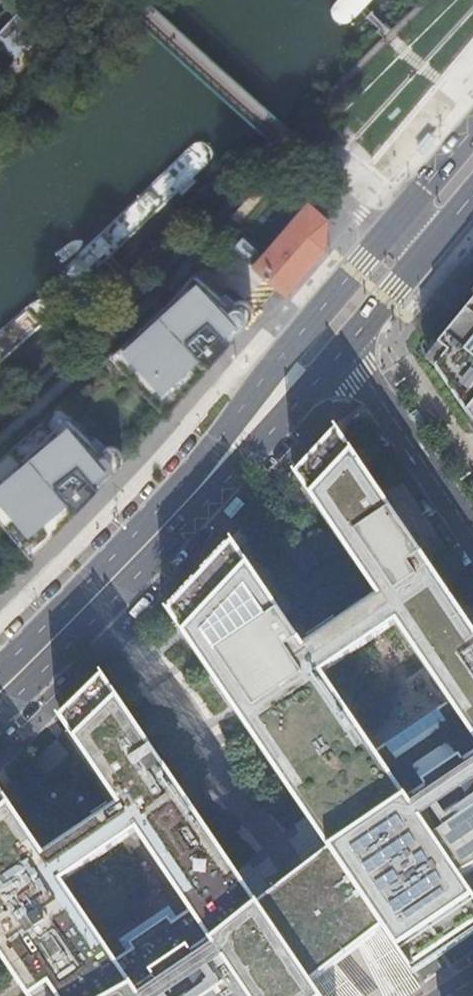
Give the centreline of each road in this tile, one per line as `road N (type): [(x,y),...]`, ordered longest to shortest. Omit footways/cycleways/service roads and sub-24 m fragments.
road 1 (primary): [(472,129),(199,464),(0,670)]
road 2 (primary): [(0,707),(111,601),(343,350)]
road 3 (residential): [(472,535),(343,350)]
road 4 (primary): [(343,350),(472,192)]

